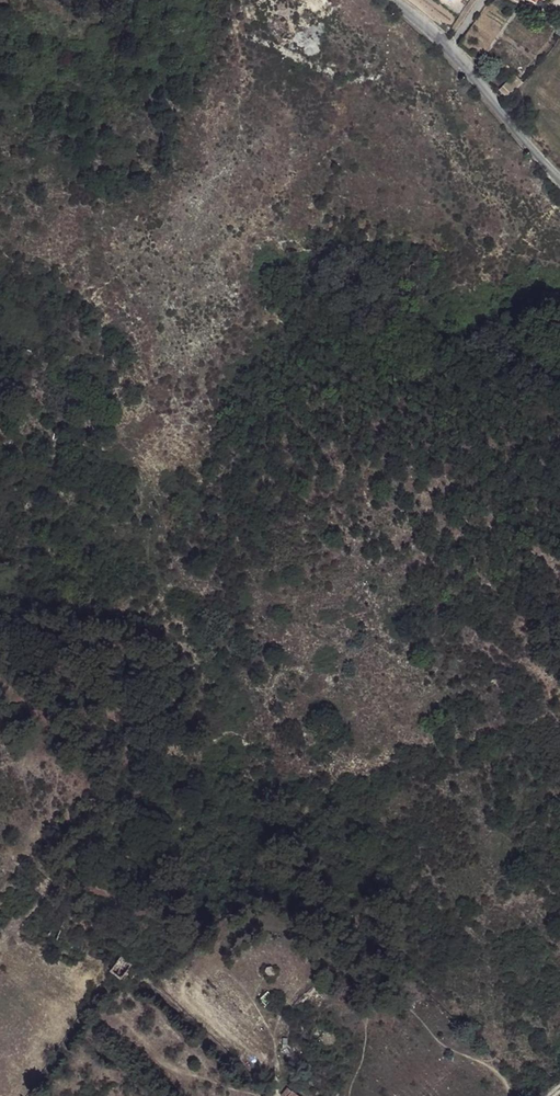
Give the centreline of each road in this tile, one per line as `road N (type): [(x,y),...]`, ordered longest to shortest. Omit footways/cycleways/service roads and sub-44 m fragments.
road 1 (unclassified): [(389,0),(468,70),(559,178)]

